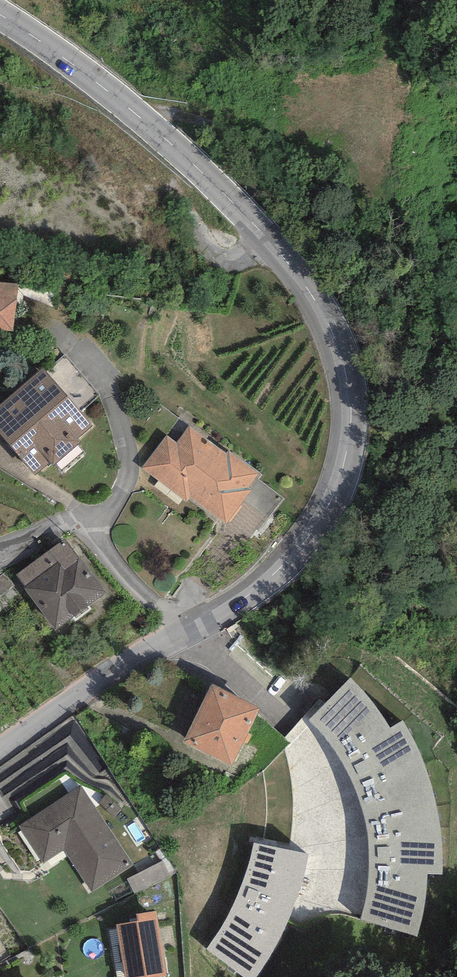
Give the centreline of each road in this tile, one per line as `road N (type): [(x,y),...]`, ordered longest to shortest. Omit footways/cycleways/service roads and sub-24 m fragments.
road 1 (tertiary): [(0,756),(286,568),(342,486),(352,447),(342,351),(319,304),(270,242),(54,48),(0,15)]
road 2 (track): [(270,242),(237,255),(206,247),(172,186),(100,121),(0,92)]
road 3 (track): [(129,112),(198,116),(297,158),(355,158),(380,122)]

